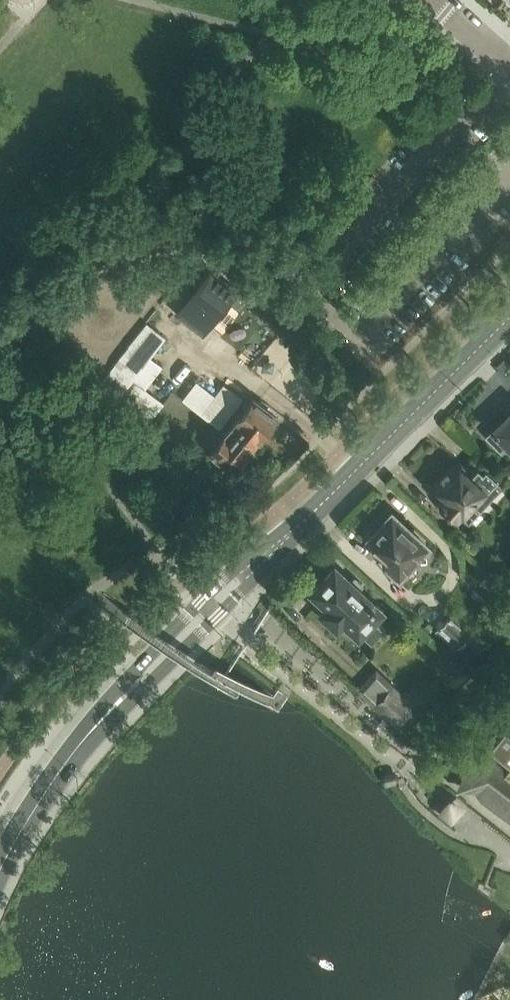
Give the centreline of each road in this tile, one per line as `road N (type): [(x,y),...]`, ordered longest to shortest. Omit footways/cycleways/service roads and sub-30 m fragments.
road 1 (tertiary): [(0,870),(88,735),(509,318)]

